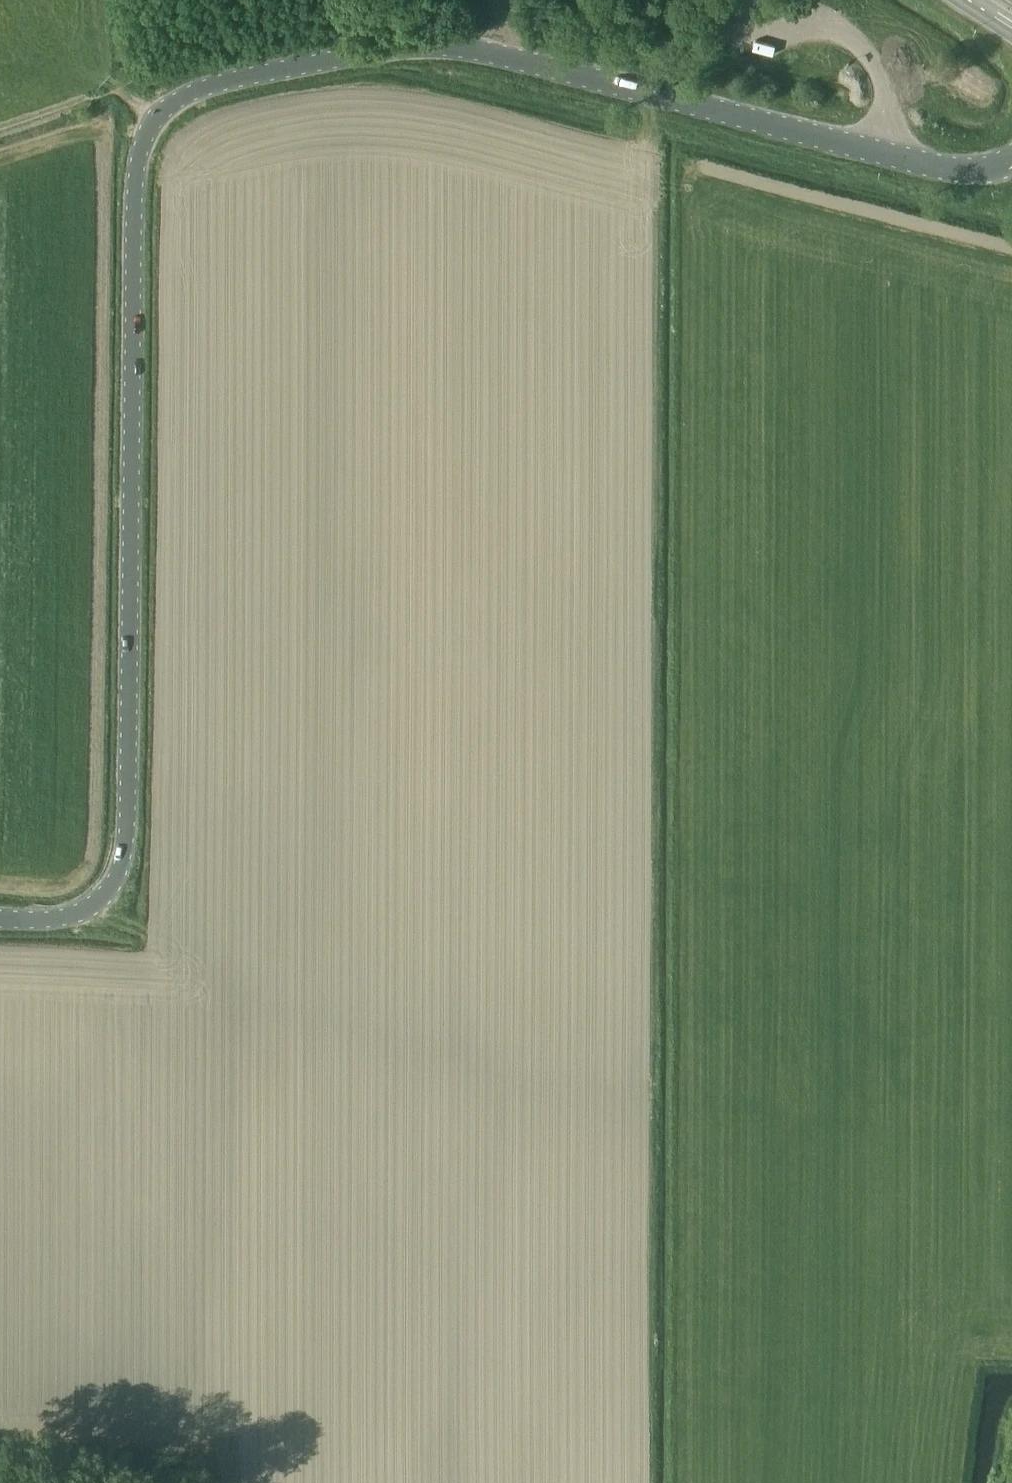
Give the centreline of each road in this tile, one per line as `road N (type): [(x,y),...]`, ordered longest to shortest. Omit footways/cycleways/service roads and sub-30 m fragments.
road 1 (tertiary): [(888,156),(454,45),(218,82),(172,102),(147,130),(135,173),(122,861),(88,906),(63,915),(0,916)]
road 2 (tertiary): [(888,156),(967,172),(1011,159)]

